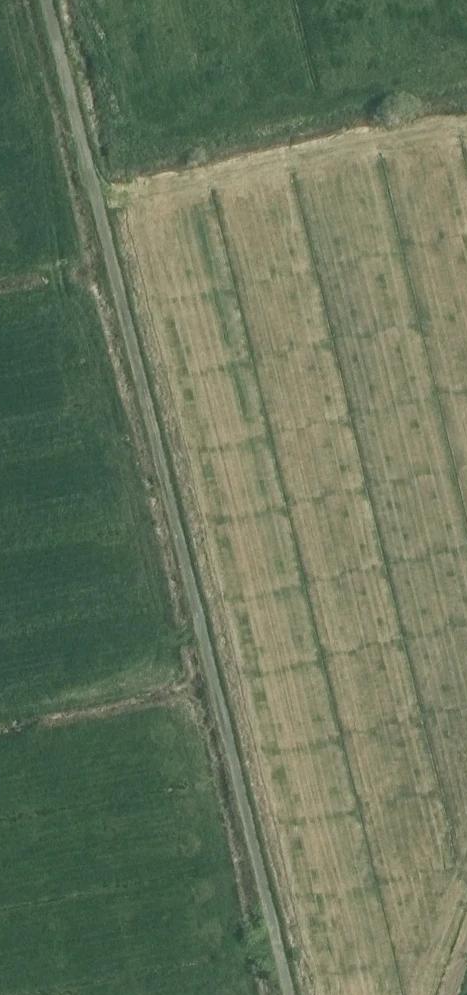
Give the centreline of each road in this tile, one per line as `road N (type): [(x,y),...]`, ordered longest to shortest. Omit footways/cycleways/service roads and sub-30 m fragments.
road 1 (track): [(49,0),(292,994)]

